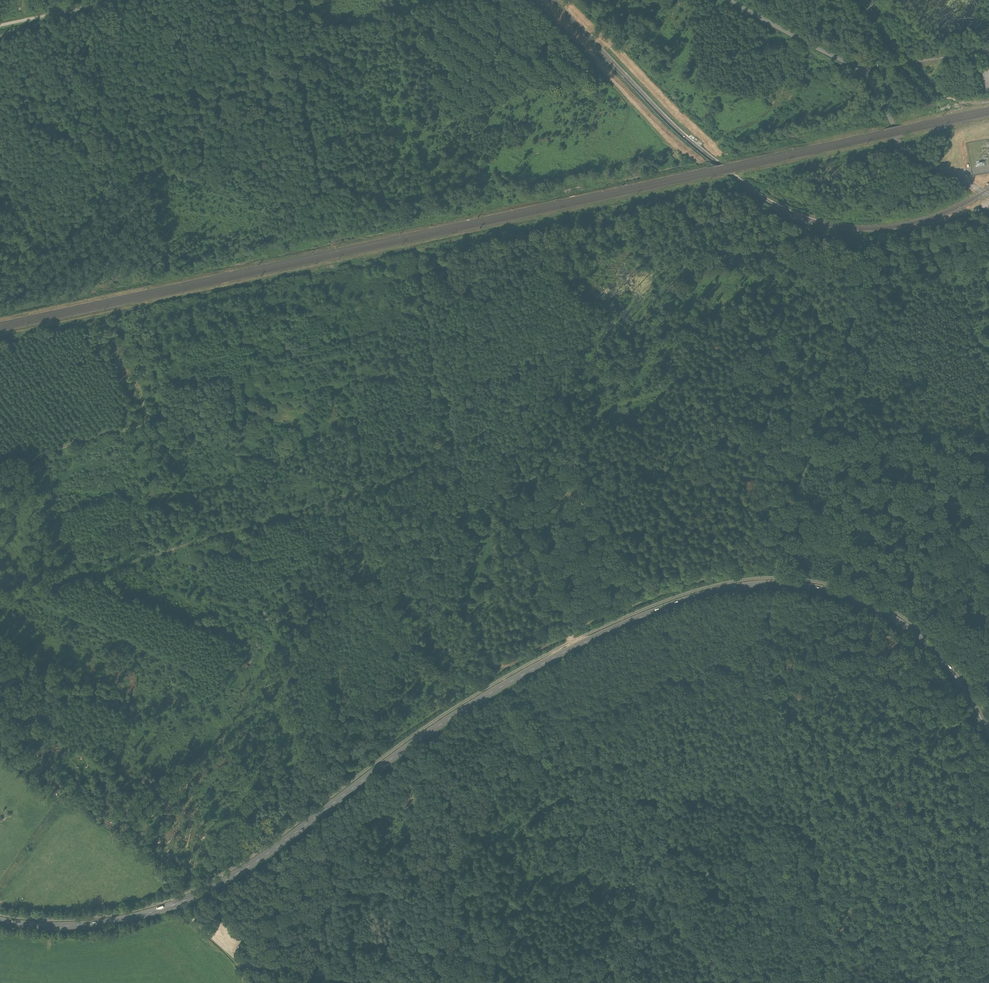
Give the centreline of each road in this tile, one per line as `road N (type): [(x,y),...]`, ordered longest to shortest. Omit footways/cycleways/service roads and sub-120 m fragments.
road 1 (secondary): [(0,921),(99,923),(199,894),(514,679),(620,626),(736,588),(819,589),(892,618),(941,659),(988,731)]
road 2 (track): [(509,665),(486,649),(475,626),(493,565),(493,511),(590,418),(682,392),(726,413),(818,424)]
road 3 (track): [(173,548),(411,471),(439,446),(455,428),(419,284)]
road 4 (track): [(308,751),(272,674),(283,637),(173,548),(0,606)]
road 5 (track): [(509,665),(584,620),(779,561),(818,424)]
road 6 (track): [(308,751),(266,785),(234,728),(24,624)]
road 7 (unclassified): [(729,0),(862,68),(902,148),(988,196)]
road 8 (track): [(818,424),(874,244),(951,241),(988,228)]
road 9 (track): [(791,703),(813,810),(826,982)]
road 10 (track): [(509,665),(361,760),(344,764),(308,751)]
road 11 (track): [(203,929),(239,962),(417,982)]
road 12 (track): [(862,68),(911,63),(944,91),(988,94)]

